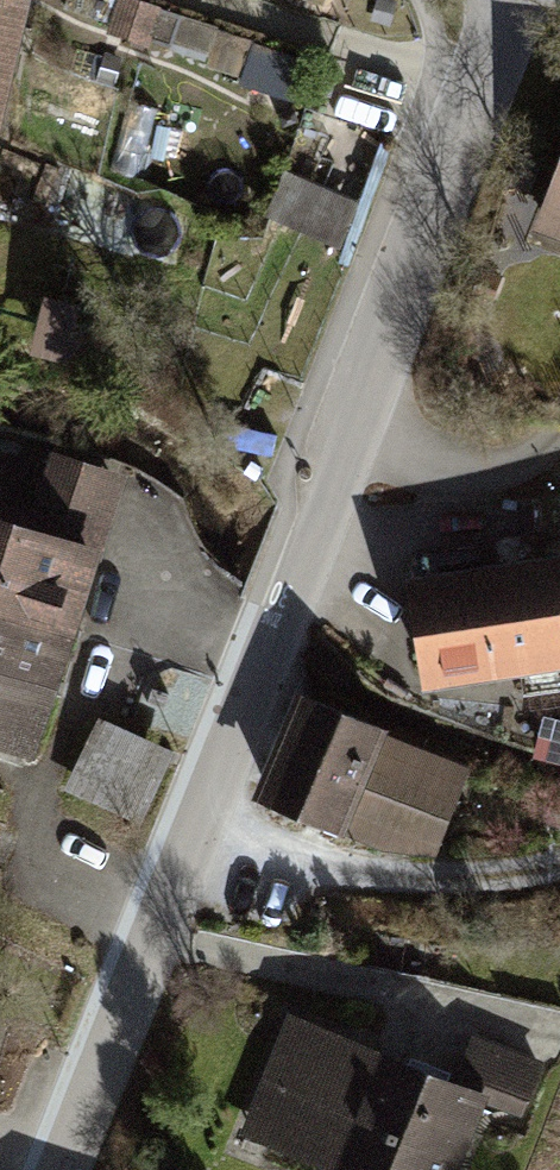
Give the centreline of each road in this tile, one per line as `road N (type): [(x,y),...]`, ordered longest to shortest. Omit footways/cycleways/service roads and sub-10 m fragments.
road 1 (residential): [(57,1169),(261,668),(512,0)]

